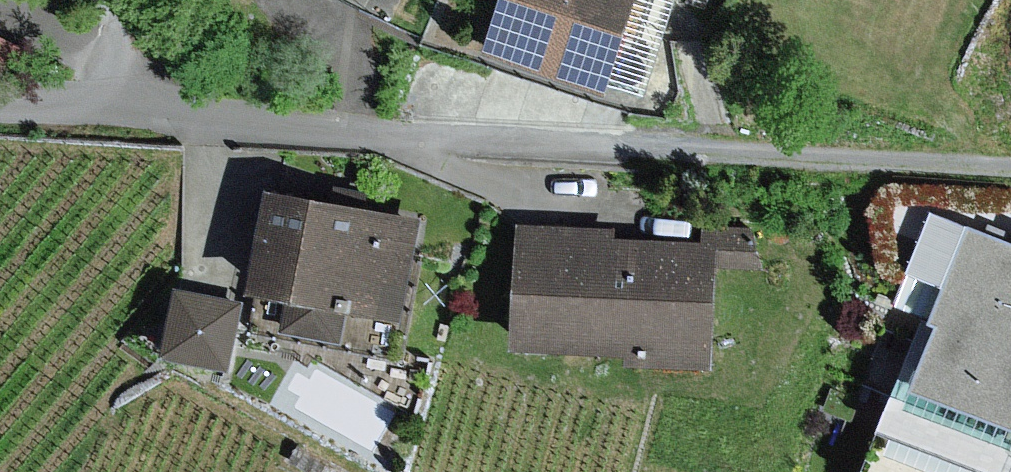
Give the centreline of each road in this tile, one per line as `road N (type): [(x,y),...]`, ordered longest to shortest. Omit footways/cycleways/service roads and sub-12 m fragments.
road 1 (residential): [(0,109),(430,140),(751,153)]
road 2 (track): [(1010,168),(751,153)]

